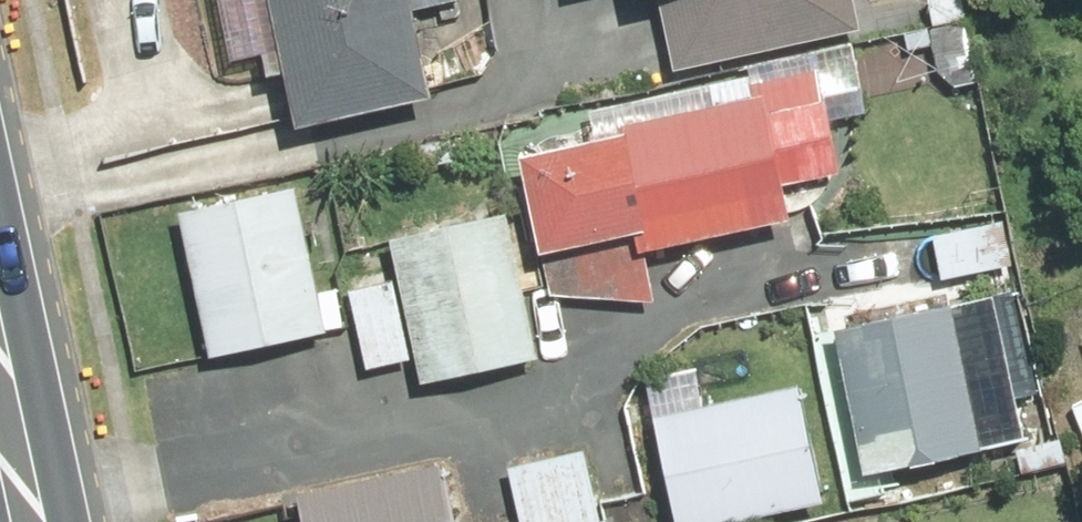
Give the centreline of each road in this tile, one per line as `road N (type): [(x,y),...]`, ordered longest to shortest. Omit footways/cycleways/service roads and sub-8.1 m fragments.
road 1 (primary): [(0,402),(27,521)]

